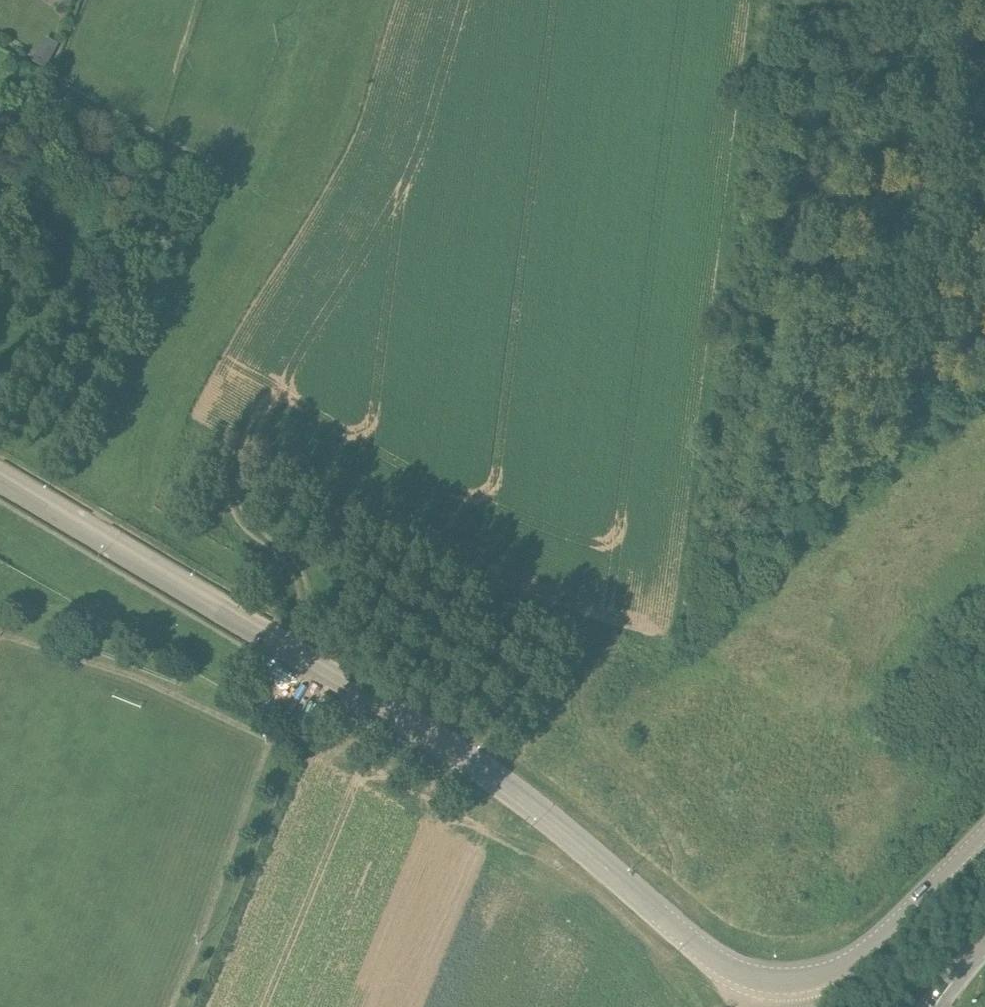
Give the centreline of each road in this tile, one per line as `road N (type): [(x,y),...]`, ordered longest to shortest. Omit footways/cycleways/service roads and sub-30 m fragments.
road 1 (tertiary): [(0,467),(203,583),(409,718),(746,977),(799,981),(841,969),(984,834)]

